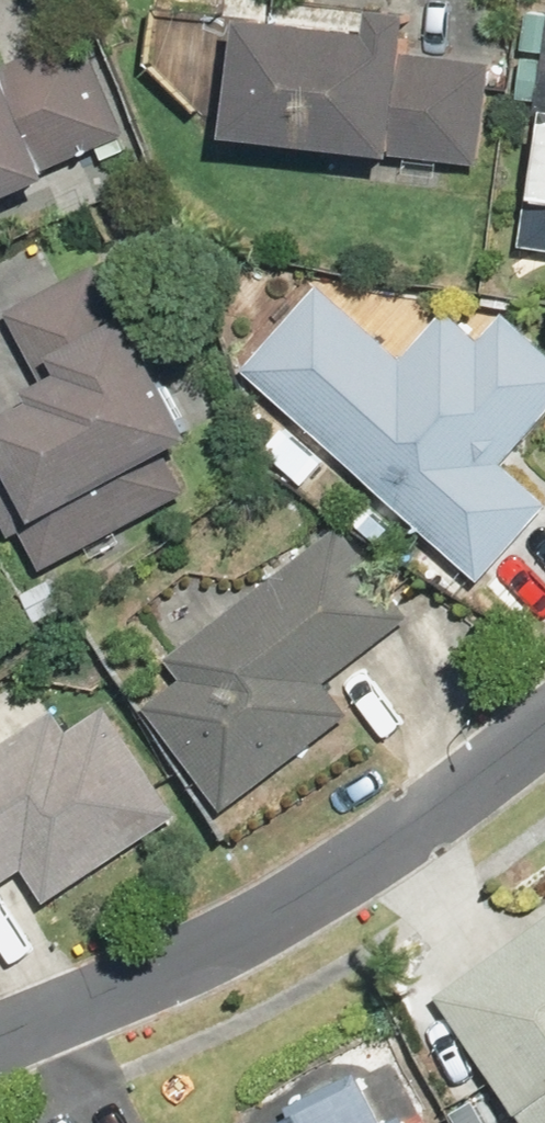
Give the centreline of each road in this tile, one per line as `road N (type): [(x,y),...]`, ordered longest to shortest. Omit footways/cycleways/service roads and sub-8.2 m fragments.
road 1 (residential): [(0,1036),(251,922),(378,845),(544,724)]

